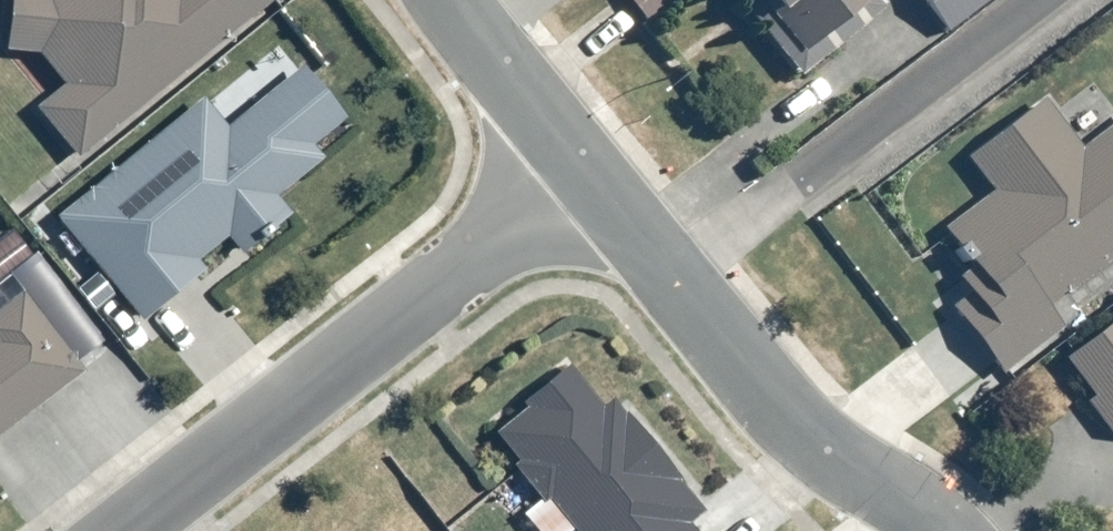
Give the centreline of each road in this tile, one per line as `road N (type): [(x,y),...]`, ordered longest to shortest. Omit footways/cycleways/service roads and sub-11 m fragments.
road 1 (residential): [(119,530),(581,163)]
road 2 (residential): [(676,282),(1045,0)]
road 3 (residential): [(950,530),(781,413),(676,282)]
road 4 (residential): [(581,163),(447,0)]
road 5 (residential): [(676,282),(581,163)]

